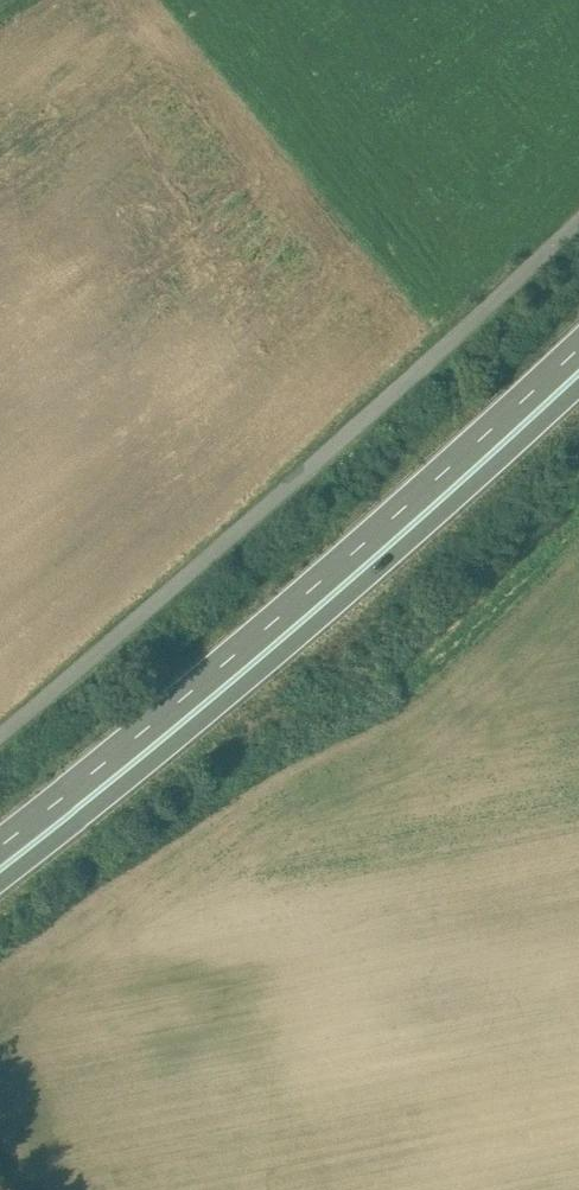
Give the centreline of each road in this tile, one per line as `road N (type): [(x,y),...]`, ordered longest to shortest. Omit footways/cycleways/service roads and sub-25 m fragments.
road 1 (unclassified): [(578,214),(0,732)]
road 2 (trunk): [(0,882),(325,614),(578,378)]
road 3 (trunk): [(578,334),(0,833)]

